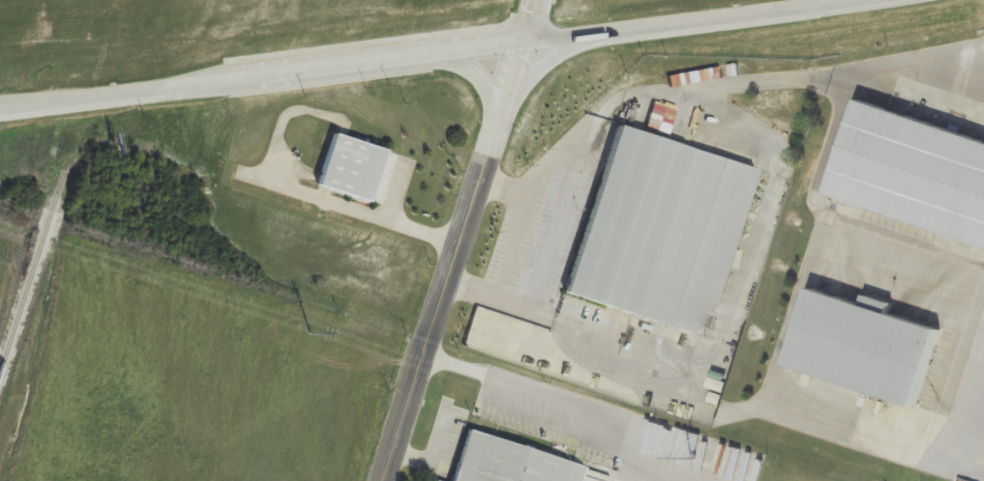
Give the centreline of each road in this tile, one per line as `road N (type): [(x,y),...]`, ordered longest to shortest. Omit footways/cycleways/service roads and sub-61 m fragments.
road 1 (trunk): [(134,92),(858,0)]
road 2 (residential): [(539,0),(384,480)]
road 3 (secondary): [(0,109),(134,92)]
road 4 (motorway): [(0,103),(134,92)]

